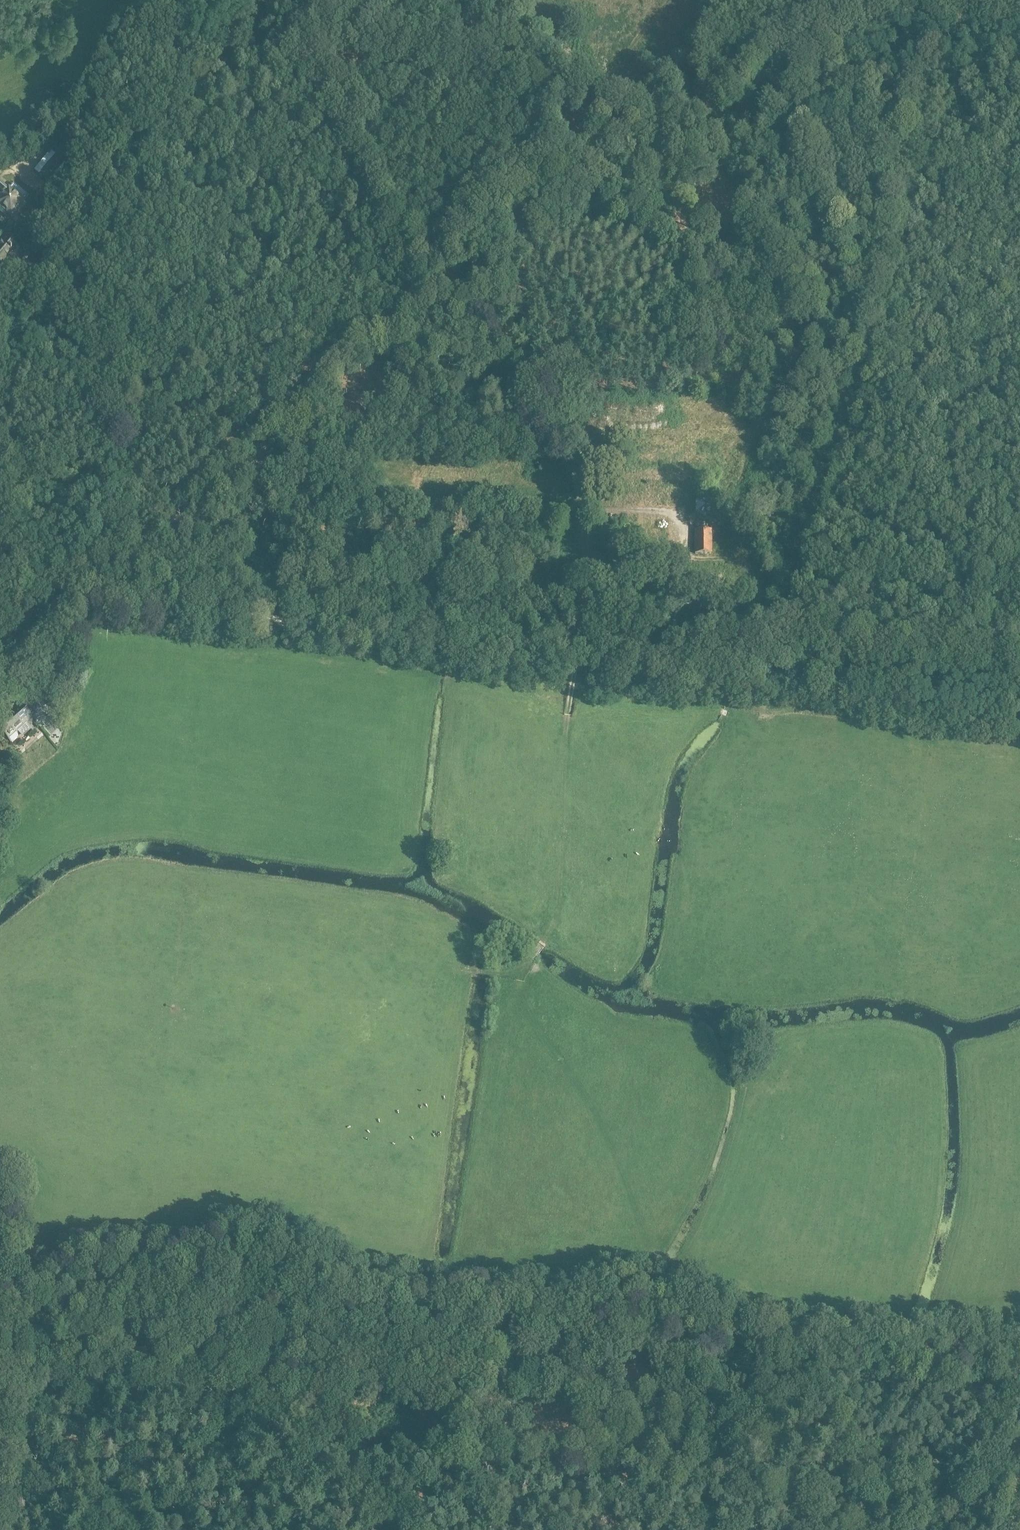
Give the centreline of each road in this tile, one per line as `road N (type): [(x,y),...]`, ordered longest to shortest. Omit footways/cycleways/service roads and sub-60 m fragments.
road 1 (track): [(1019,699),(155,606),(109,594),(91,577)]
road 2 (track): [(581,523),(586,572),(573,653),(562,873),(546,943),(510,970),(406,960)]
road 3 (track): [(80,562),(123,490),(125,465),(109,428),(34,325),(0,296)]

